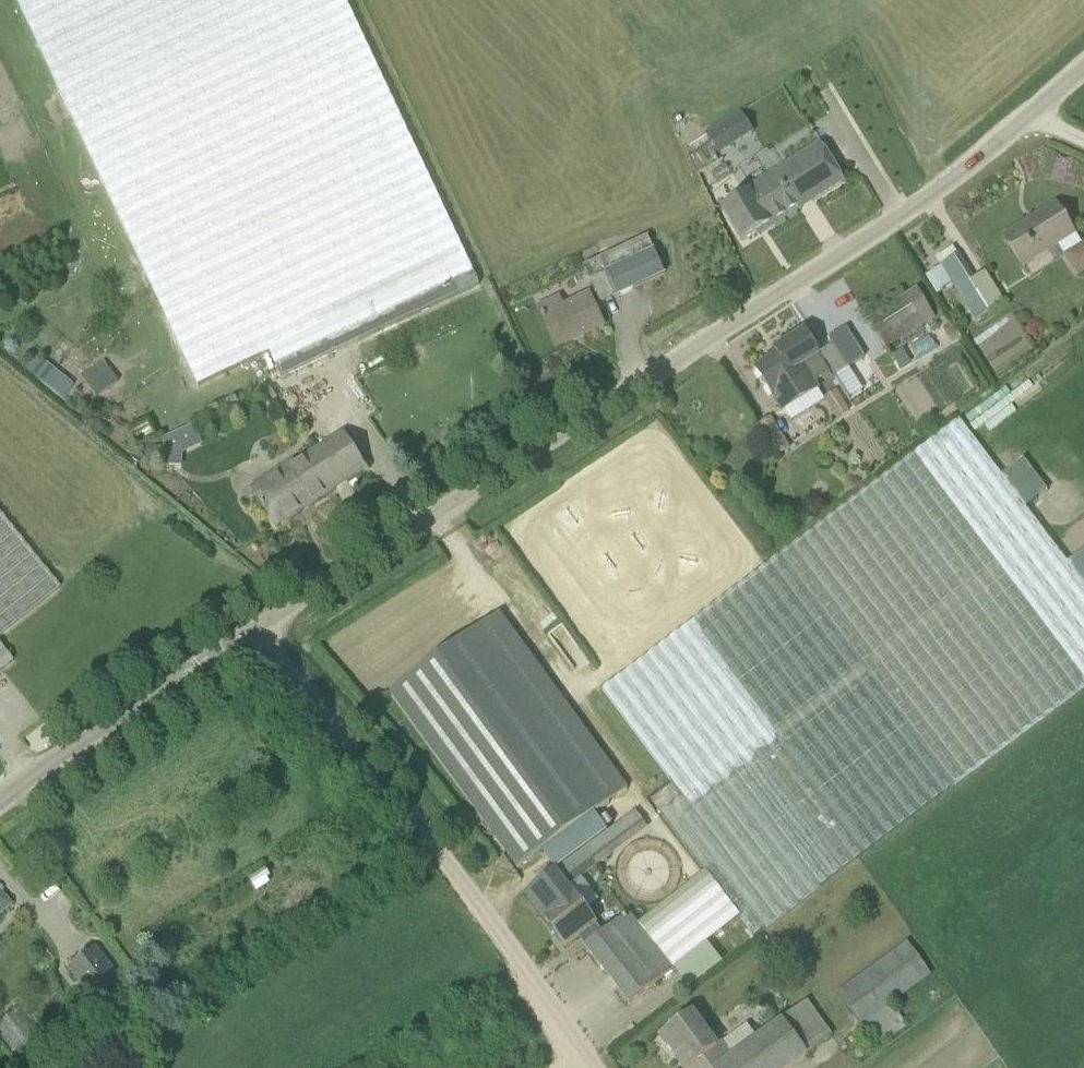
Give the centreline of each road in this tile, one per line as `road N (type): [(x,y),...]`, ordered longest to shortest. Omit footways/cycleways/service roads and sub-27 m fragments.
road 1 (unclassified): [(250,629),(916,206),(1083,70)]
road 2 (unclassified): [(594,1067),(454,871),(250,629)]
road 3 (unclassified): [(0,799),(250,629)]

